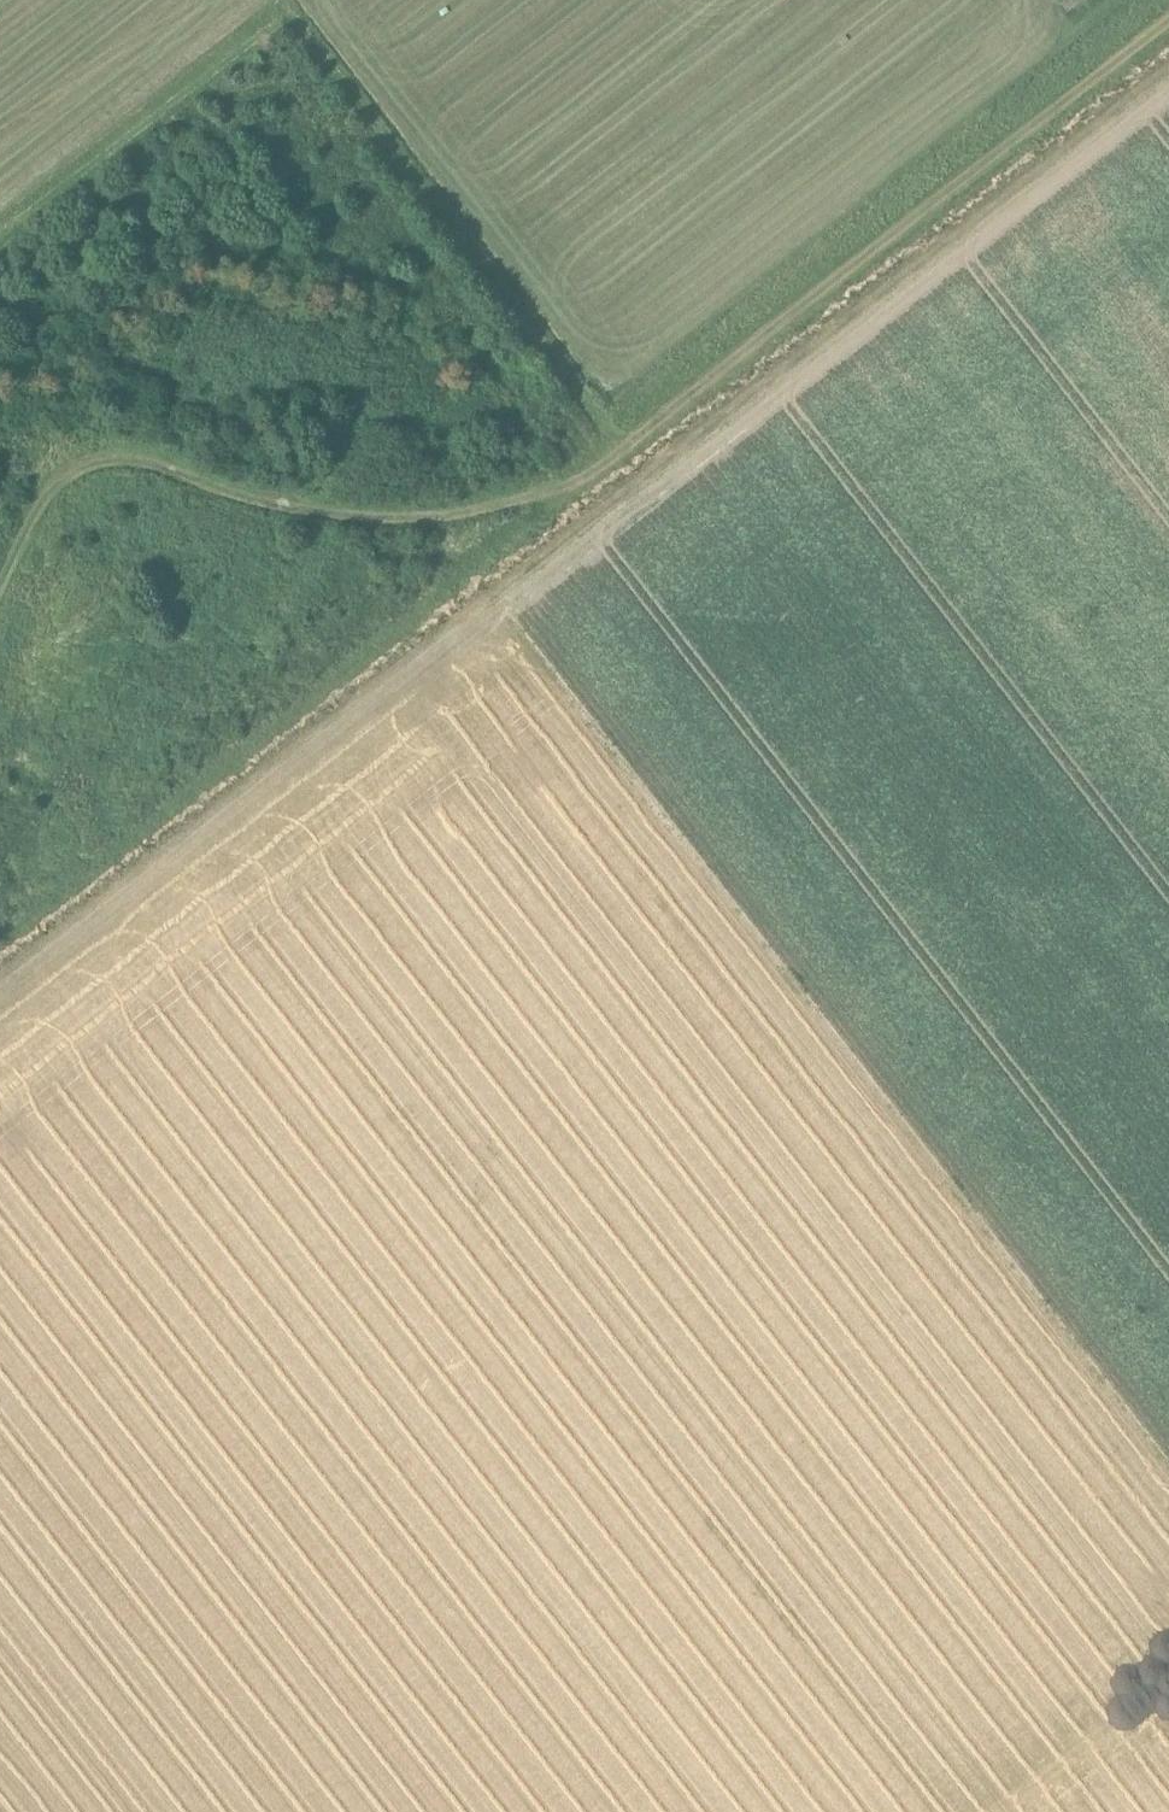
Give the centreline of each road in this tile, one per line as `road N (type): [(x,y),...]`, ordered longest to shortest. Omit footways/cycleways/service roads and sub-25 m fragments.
road 1 (track): [(0,603),(106,459),(320,516),(477,511),(569,490),(1168,18)]

